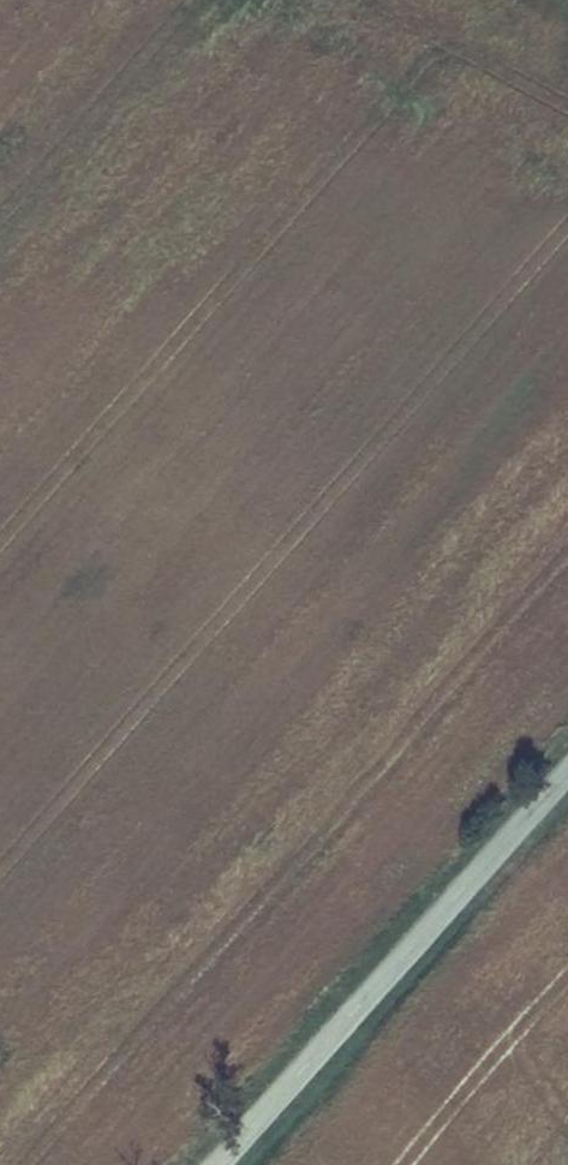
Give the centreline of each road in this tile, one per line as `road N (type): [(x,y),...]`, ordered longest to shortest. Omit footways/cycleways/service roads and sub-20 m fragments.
road 1 (tertiary): [(567,773),(218,1164)]

